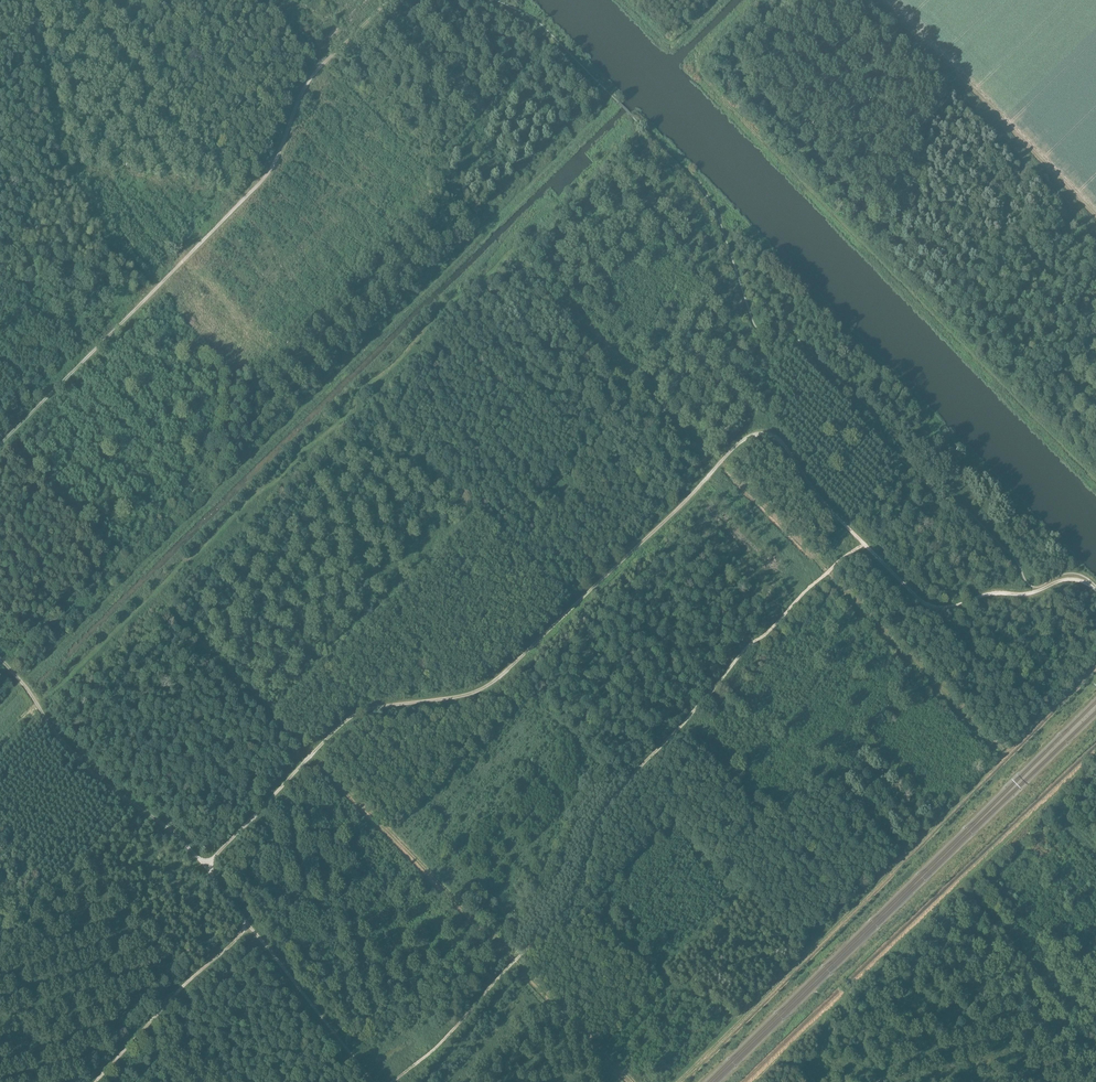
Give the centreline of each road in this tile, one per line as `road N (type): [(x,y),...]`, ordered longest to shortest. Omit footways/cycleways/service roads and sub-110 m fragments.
road 1 (track): [(208,870),(331,734),(362,712),(464,696),(494,682),(739,442),(760,432),(782,441),(810,488),(930,607),(1027,594),(1066,579),(1095,592)]
road 2 (track): [(757,0),(703,54),(699,73),(1095,480)]
road 3 (track): [(391,0),(304,86),(271,162),(242,202),(0,444)]
road 4 (track): [(678,1081),(1095,670)]
road 5 (track): [(691,1081),(1095,677)]
road 6 (track): [(0,658),(82,761),(208,870),(371,1081)]
road 7 (track): [(1095,738),(736,1081)]
road 8 (track): [(816,1081),(824,1015),(1095,755)]
road 9 (track): [(98,1081),(255,929)]
road 10 (track): [(626,0),(676,44),(721,0)]

